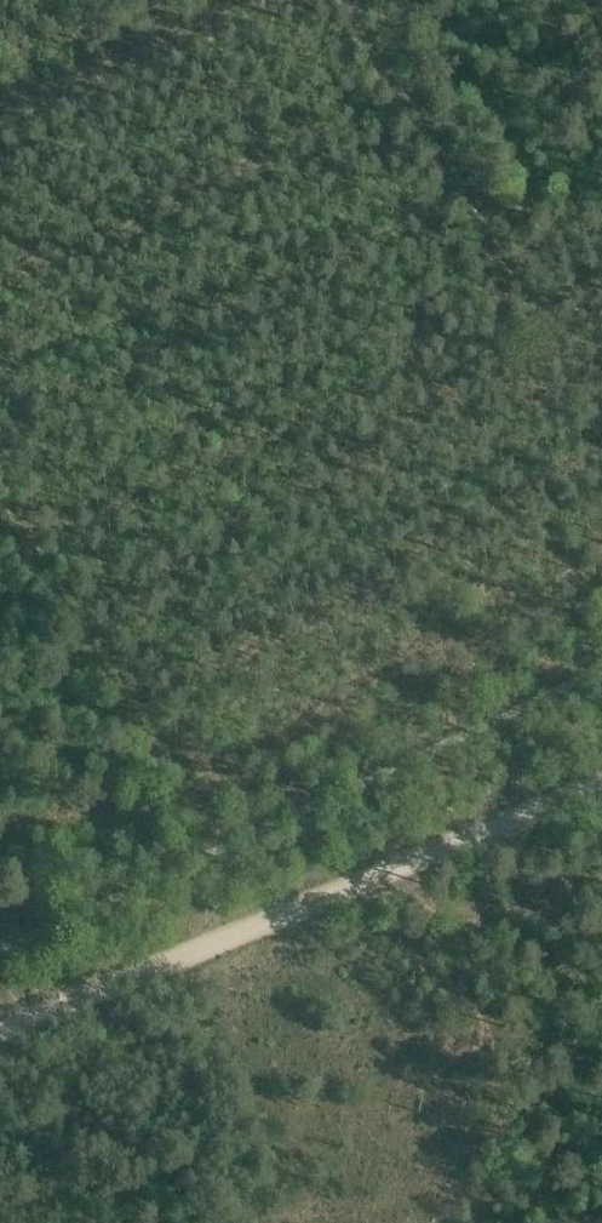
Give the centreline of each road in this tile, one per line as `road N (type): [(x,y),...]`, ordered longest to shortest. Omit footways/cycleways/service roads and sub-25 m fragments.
road 1 (track): [(0,1029),(601,781)]

